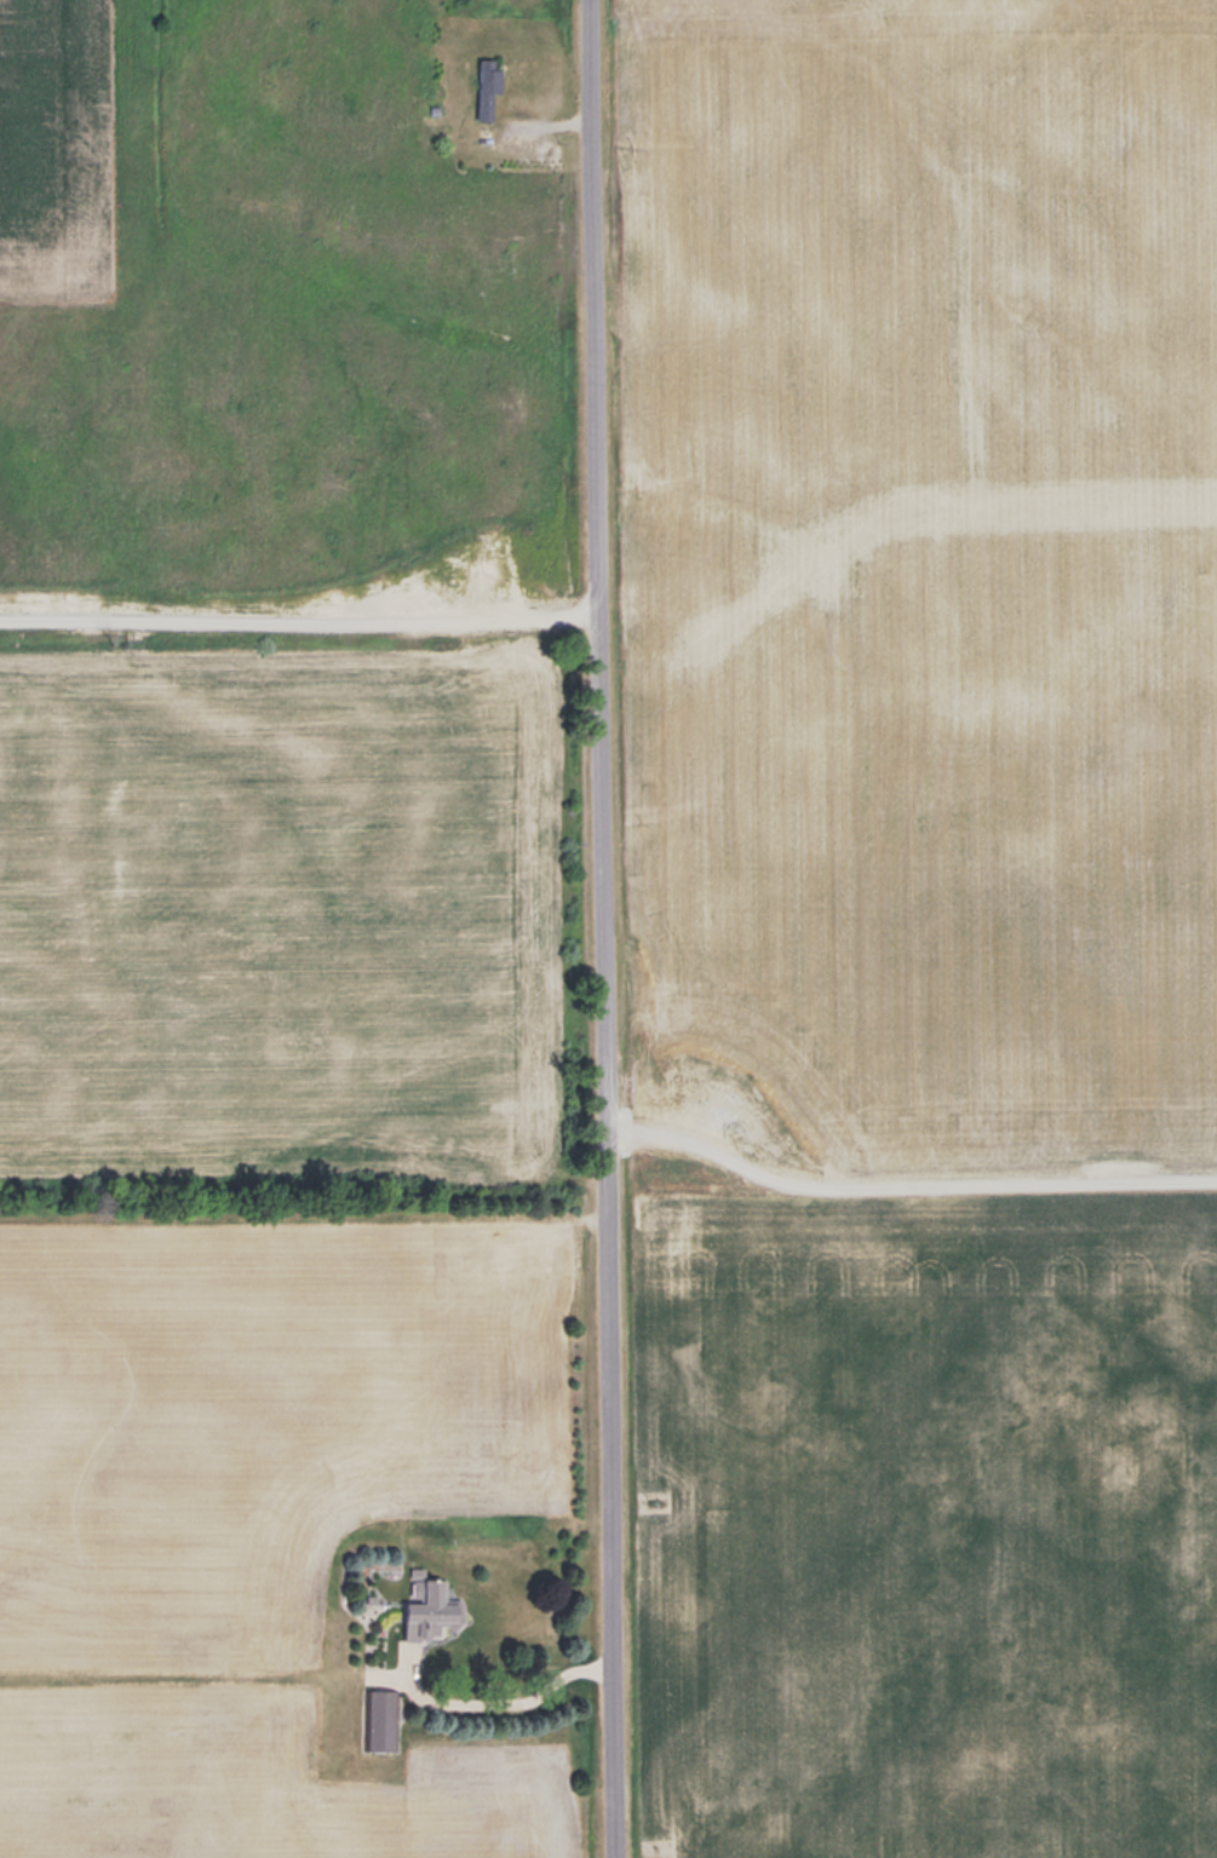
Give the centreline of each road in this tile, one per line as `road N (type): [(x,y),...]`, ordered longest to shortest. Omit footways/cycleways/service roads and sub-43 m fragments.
road 1 (residential): [(621,1857),(594,0)]

